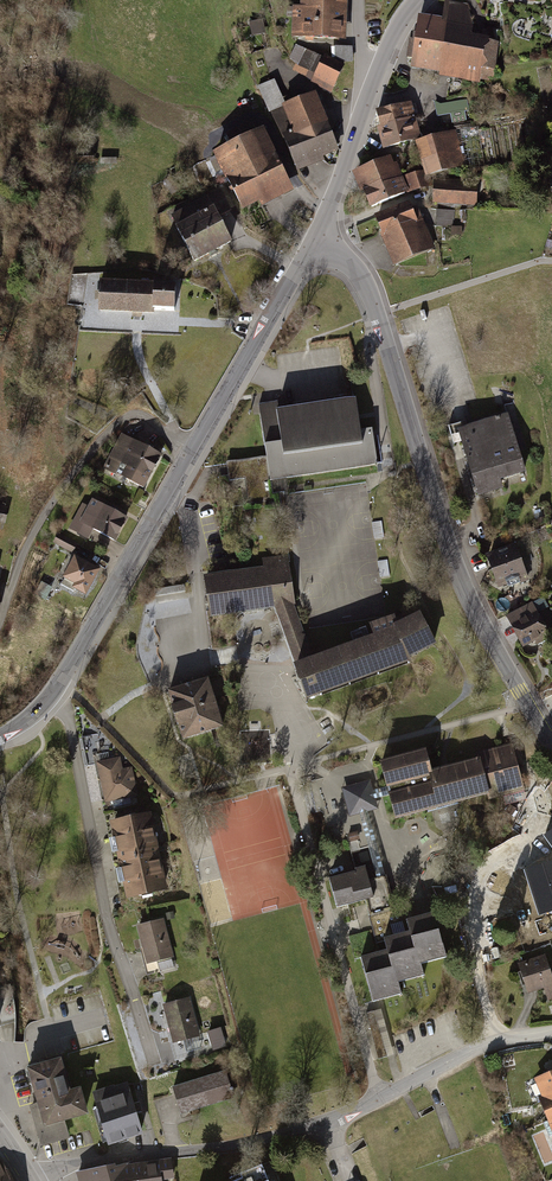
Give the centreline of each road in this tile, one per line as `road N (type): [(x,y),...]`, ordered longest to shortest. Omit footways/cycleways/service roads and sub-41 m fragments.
road 1 (tertiary): [(323,248),(367,286),(473,608),(551,740)]
road 2 (residential): [(551,1031),(473,1052),(326,1124),(246,1144),(67,1165),(40,1180)]
road 3 (residential): [(152,1062),(95,872),(69,720),(50,697)]
road 4 (residential): [(0,624),(31,540),(74,472),(124,417),(146,417),(193,449)]
road 5 (tertiary): [(50,697),(193,449)]
road 6 (tertiary): [(193,449),(291,281),(323,248)]
road 7 (tertiary): [(323,248),(375,78)]

